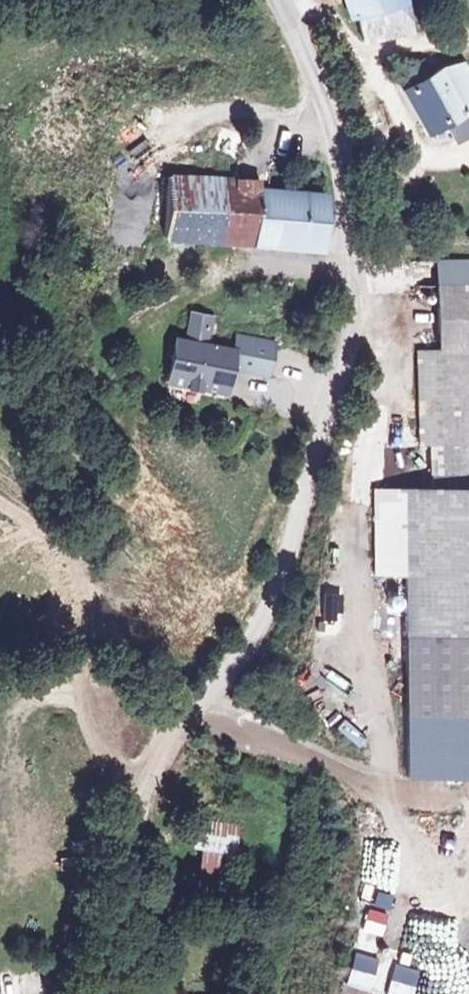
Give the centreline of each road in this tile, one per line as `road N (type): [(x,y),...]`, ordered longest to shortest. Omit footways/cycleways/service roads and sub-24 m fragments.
road 1 (unclassified): [(283,0),(344,138),(356,208),(361,288),(346,371),(263,627),(178,732),(140,805),(90,993)]
road 2 (track): [(354,324),(371,331),(382,367),(357,516),(369,689),(394,812)]
road 3 (track): [(140,805),(92,705),(79,564),(0,495)]
road 4 (track): [(333,110),(284,119),(214,114),(178,124),(138,173),(130,215),(135,256)]

